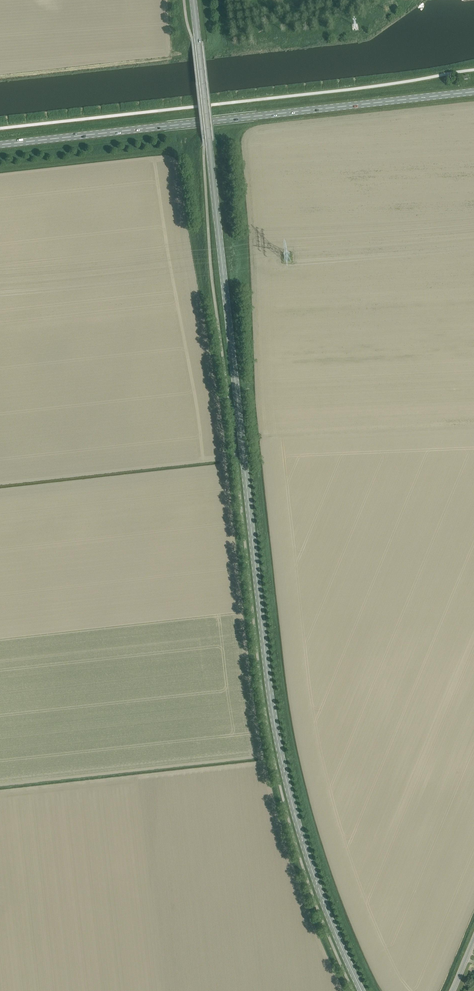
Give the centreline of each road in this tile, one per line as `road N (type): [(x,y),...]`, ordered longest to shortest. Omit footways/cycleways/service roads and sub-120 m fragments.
road 1 (secondary): [(361,990),(305,853),(271,709),(193,0)]
road 2 (primary): [(0,145),(473,92)]

